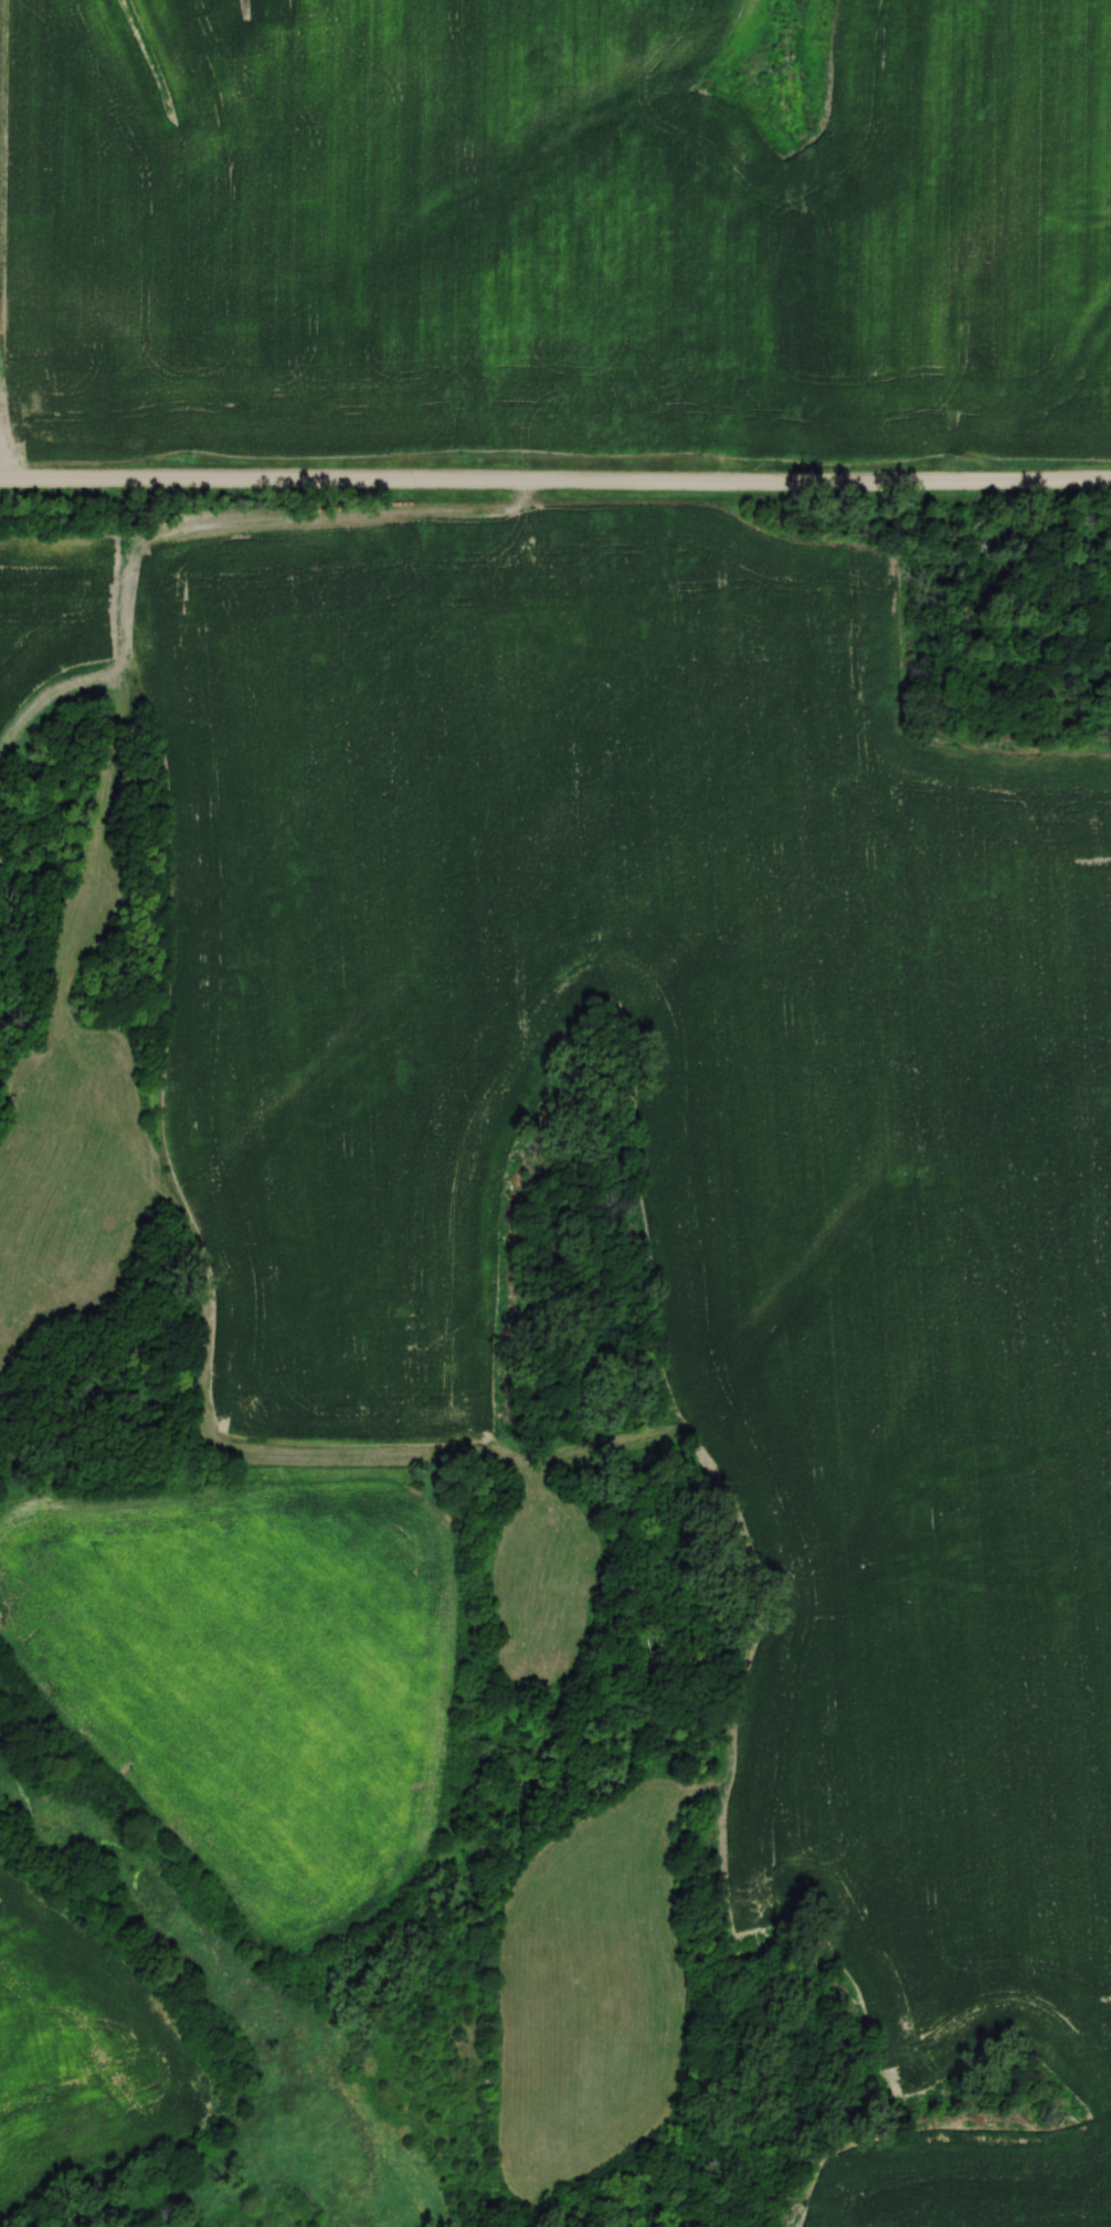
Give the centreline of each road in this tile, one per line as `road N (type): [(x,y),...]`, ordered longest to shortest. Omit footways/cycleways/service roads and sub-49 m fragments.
road 1 (residential): [(0,483),(1110,484)]

